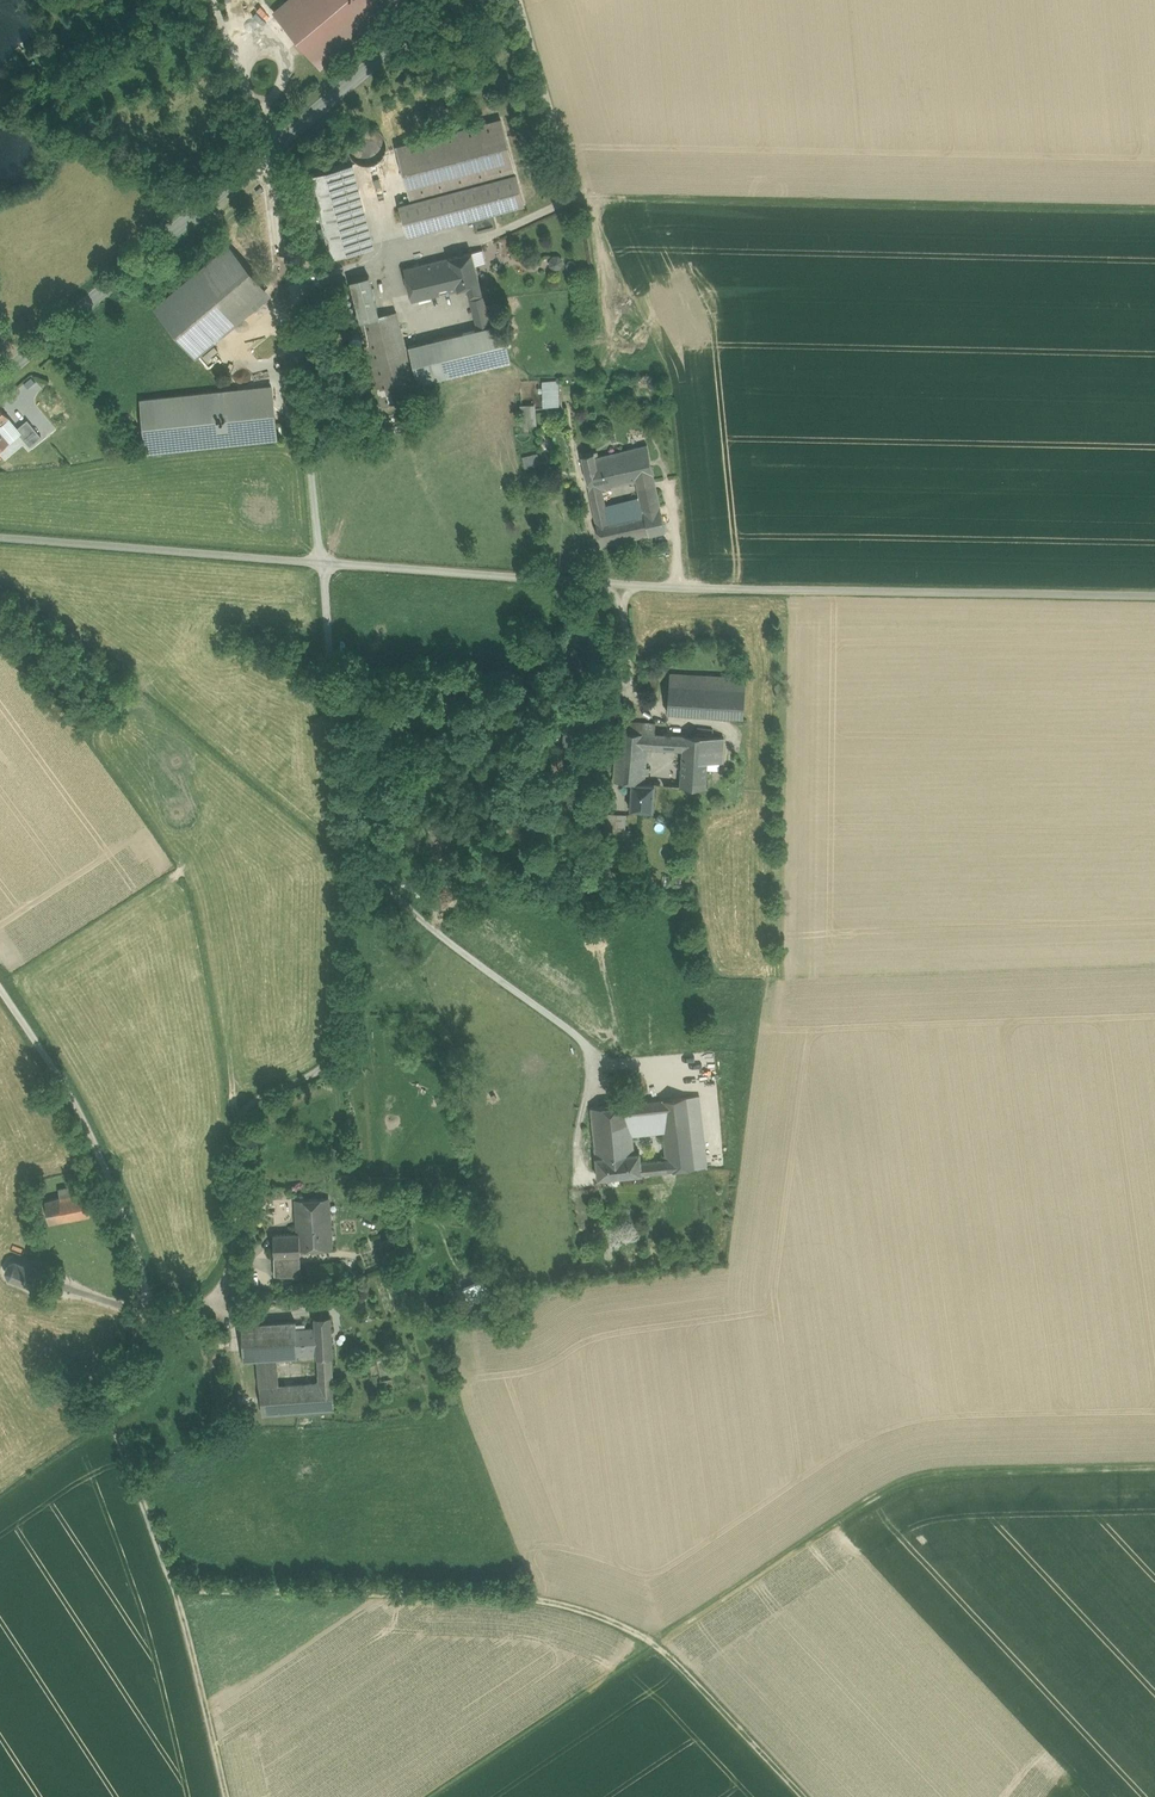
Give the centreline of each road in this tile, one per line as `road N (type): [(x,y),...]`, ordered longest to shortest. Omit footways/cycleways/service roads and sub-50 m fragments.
road 1 (unclassified): [(1154,596),(679,587),(324,563)]
road 2 (track): [(176,1586),(544,1598),(615,1617),(658,1646),(804,1796)]
road 3 (track): [(658,1646),(887,1487),(930,1474),(1154,1468)]
road 4 (unclassified): [(341,1049),(345,853),(324,563)]
road 5 (unclassified): [(324,563),(269,151)]
road 6 (unclassified): [(341,1049),(328,1067),(250,1104),(240,1117),(233,1273),(178,1311),(145,1314)]
road 7 (track): [(0,989),(65,1089),(119,1206),(146,1287),(145,1314)]
road 8 (secondary): [(269,151),(0,384)]
road 9 (unclassified): [(324,563),(0,536)]
road 10 (track): [(145,1314),(114,1409),(176,1586)]
road 11 (secondary): [(448,0),(269,151)]
road 12 (track): [(176,1586),(225,1796)]
road 13 (unclassified): [(269,151),(213,0)]

